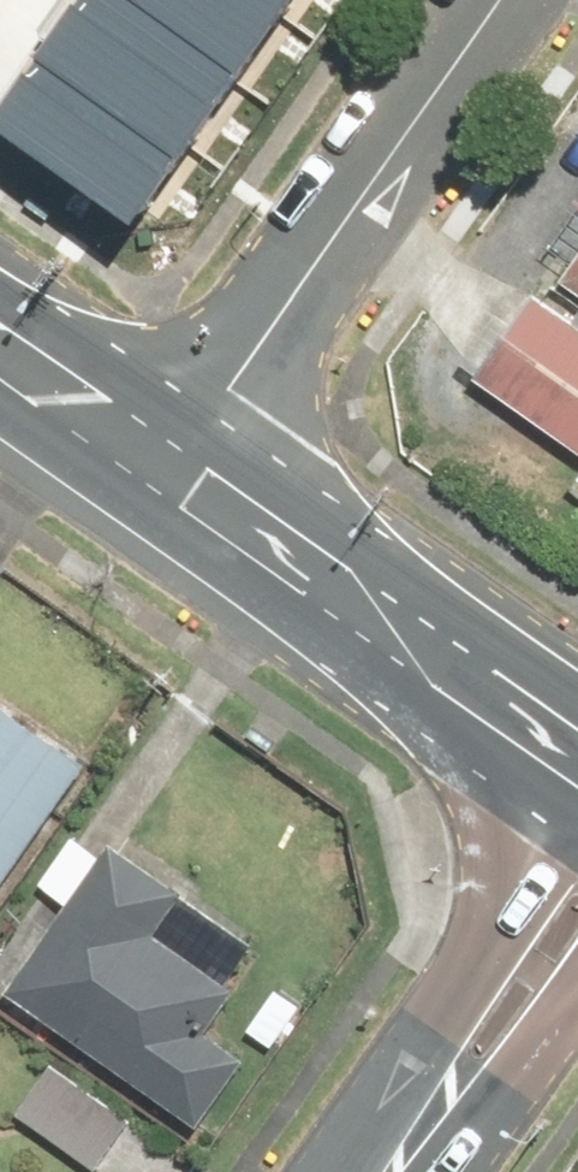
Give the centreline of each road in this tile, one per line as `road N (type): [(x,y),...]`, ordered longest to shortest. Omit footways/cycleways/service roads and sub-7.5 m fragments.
road 1 (residential): [(180,462),(504,0)]
road 2 (secondary): [(544,731),(180,462)]
road 3 (tertiary): [(417,1142),(528,865)]
road 4 (tertiary): [(577,986),(417,1142)]
road 5 (secondary): [(180,462),(0,337)]
road 6 (secondary): [(528,865),(515,795),(544,731)]

